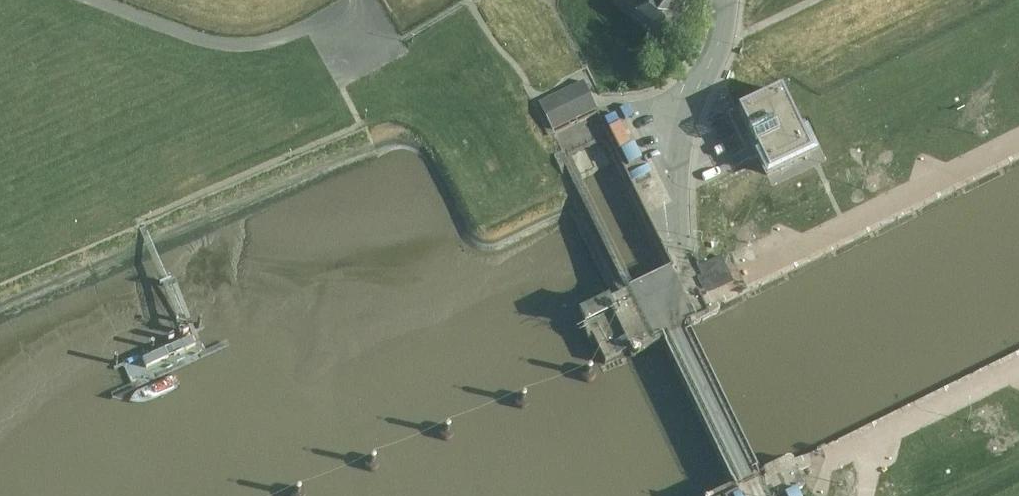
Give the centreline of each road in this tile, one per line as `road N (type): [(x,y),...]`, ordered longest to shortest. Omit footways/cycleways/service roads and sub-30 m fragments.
road 1 (unclassified): [(698,94),(679,165),(684,267),(671,320),(756,495)]

